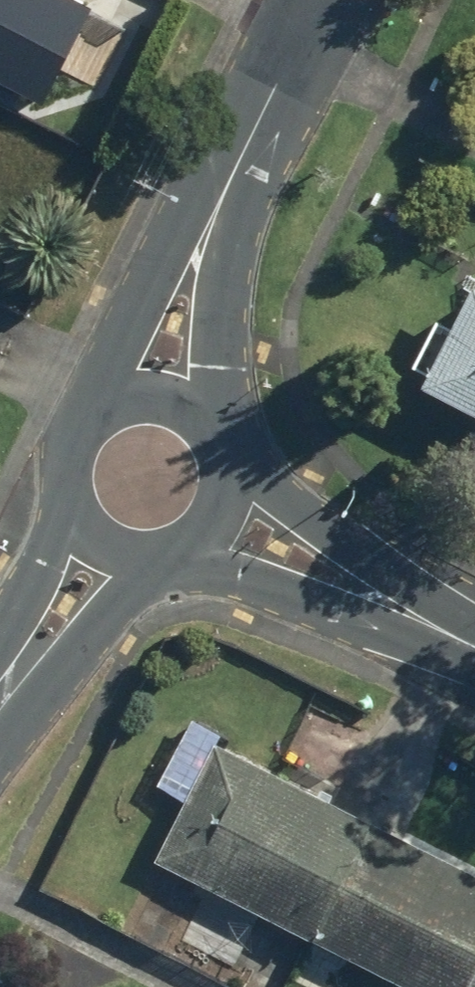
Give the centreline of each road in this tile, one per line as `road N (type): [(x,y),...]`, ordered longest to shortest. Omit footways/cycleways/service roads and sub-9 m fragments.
road 1 (residential): [(221,454),(409,584),(459,637)]
road 2 (residential): [(459,637),(386,623),(228,571),(184,543)]
road 3 (secondary): [(101,408),(148,270),(232,171)]
road 4 (secondary): [(232,171),(209,428)]
road 5 (secondary): [(156,554),(105,627),(70,654),(12,666)]
road 6 (secondary): [(319,0),(232,171)]
road 7 (secondary): [(12,666),(37,581),(72,510)]
road 8 (secondary): [(101,408),(160,397),(209,428)]

